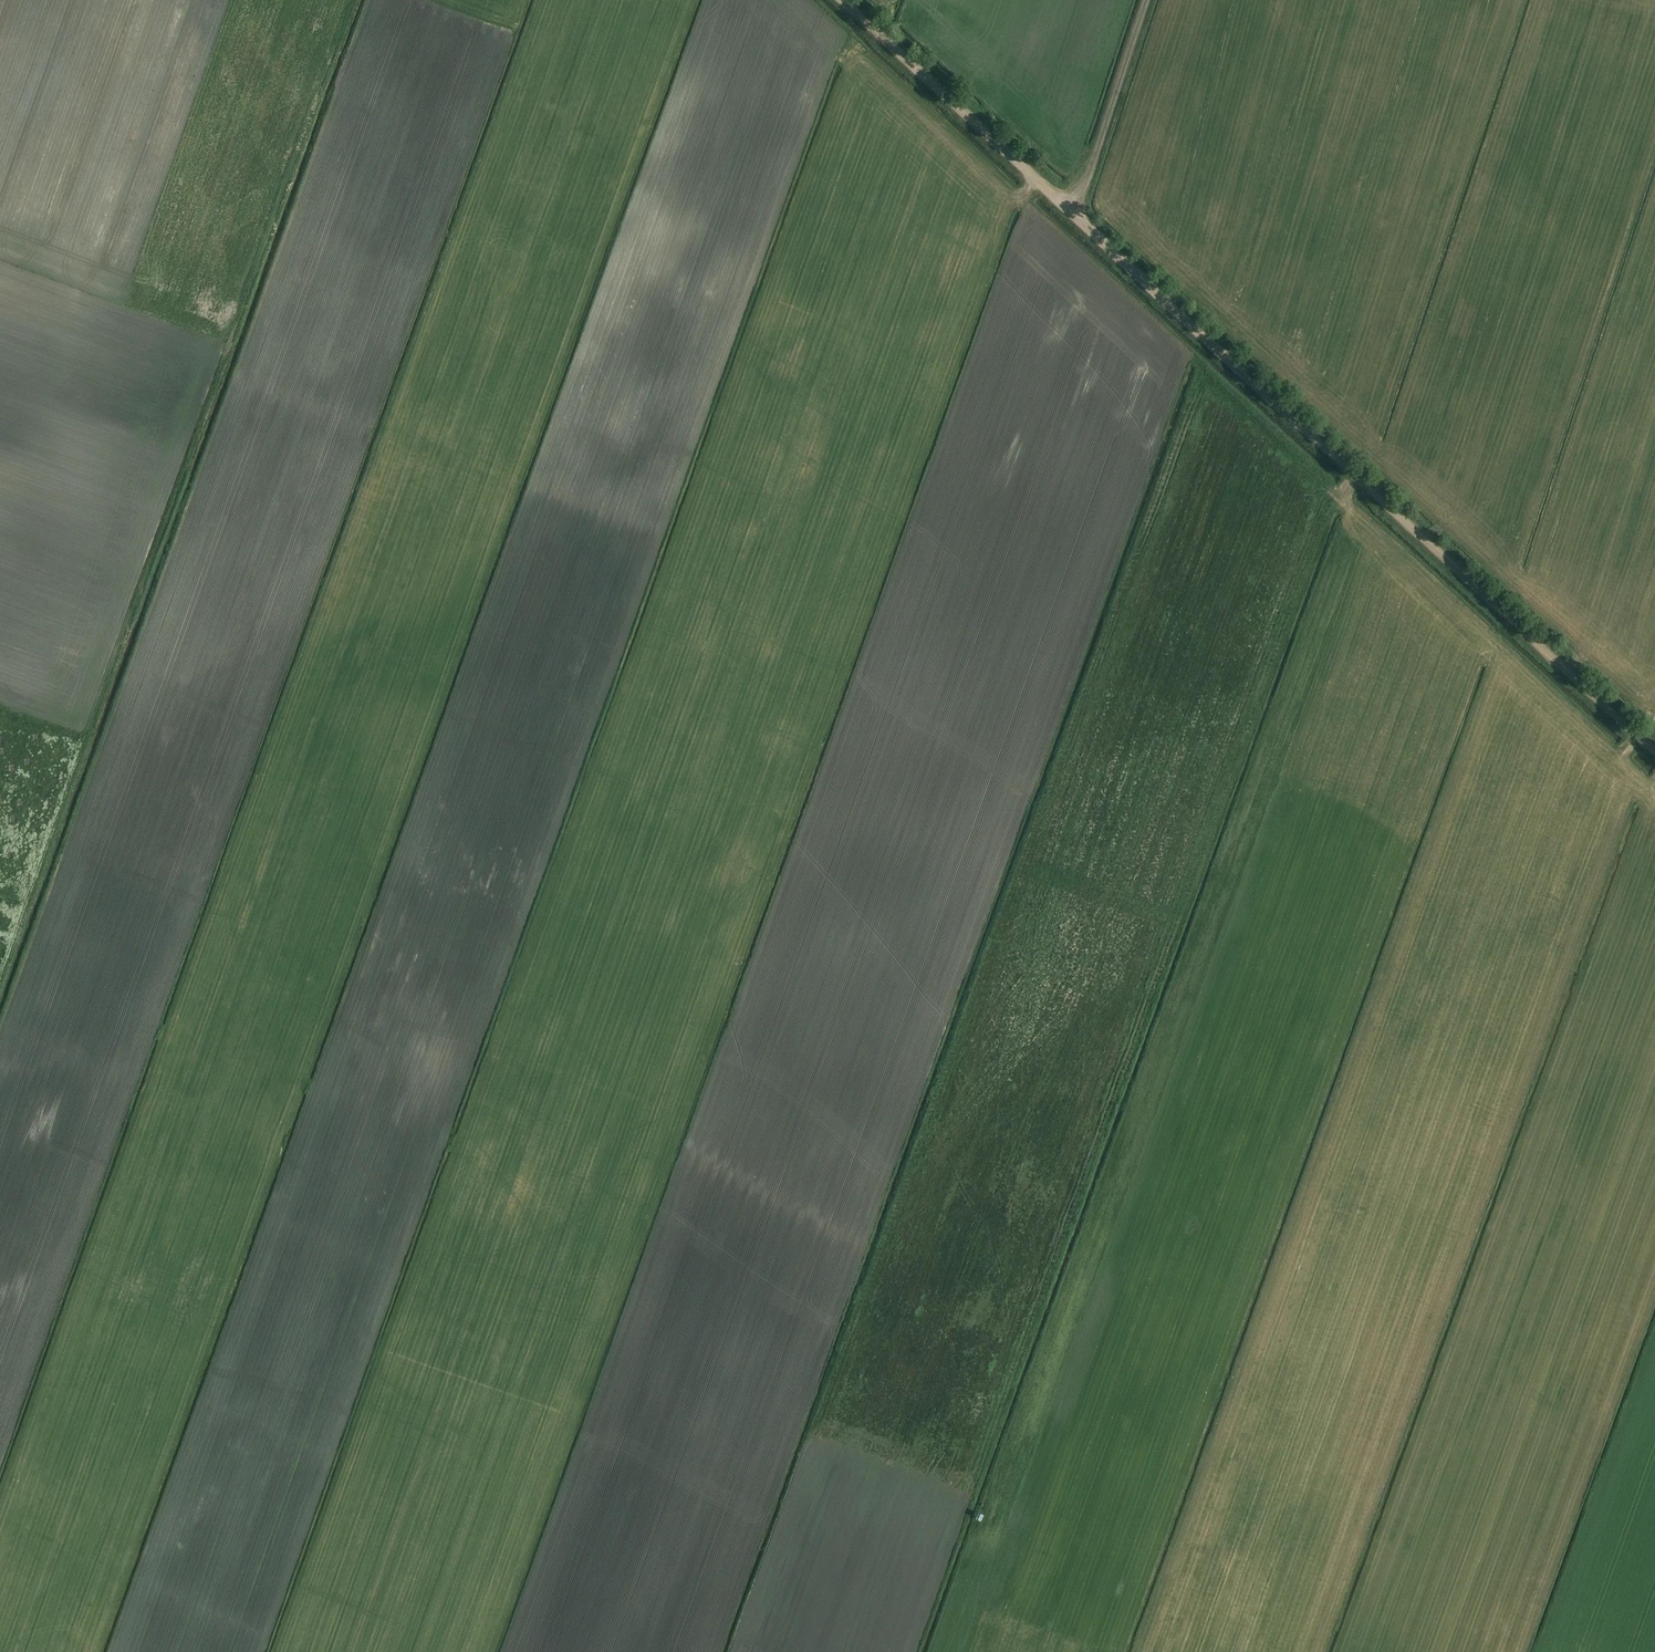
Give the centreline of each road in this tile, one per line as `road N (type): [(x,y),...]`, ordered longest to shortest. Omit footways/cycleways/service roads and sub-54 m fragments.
road 1 (track): [(1066,207),(1654,751)]
road 2 (track): [(843,0),(1066,207)]
road 3 (track): [(1066,207),(1089,171),(1145,0)]

